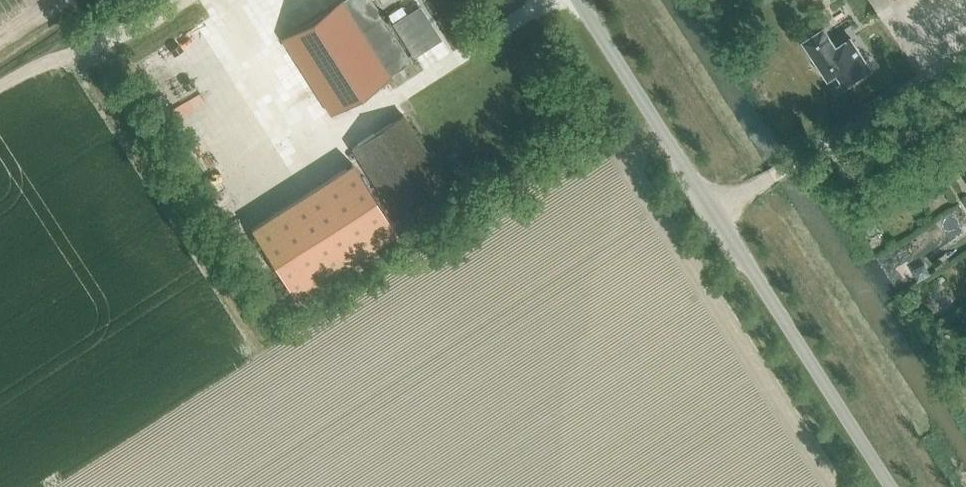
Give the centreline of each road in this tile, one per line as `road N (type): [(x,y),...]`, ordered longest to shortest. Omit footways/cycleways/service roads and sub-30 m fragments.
road 1 (unclassified): [(891,486),(579,0)]

